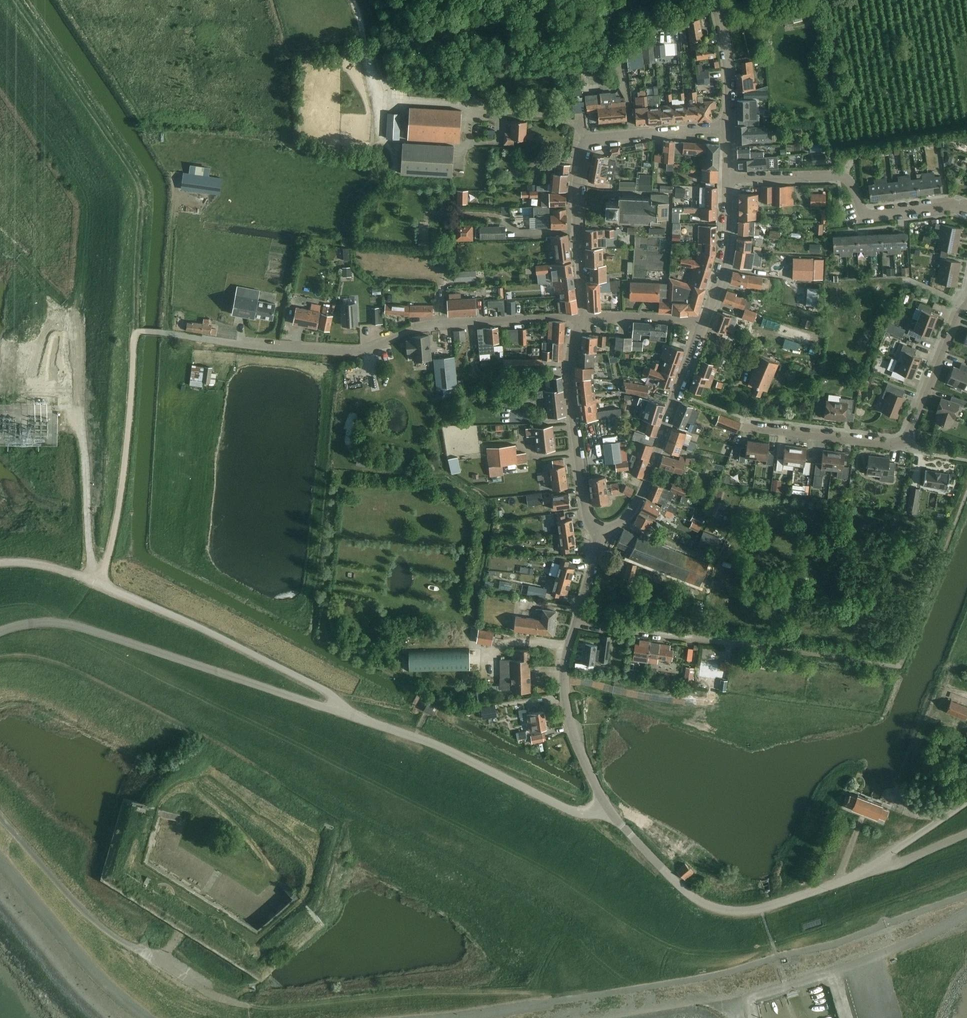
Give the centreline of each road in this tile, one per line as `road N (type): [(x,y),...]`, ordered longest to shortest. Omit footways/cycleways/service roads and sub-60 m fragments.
road 1 (residential): [(163,332),(355,353),(419,326),(580,318)]
road 2 (unclassified): [(338,710),(79,626),(41,620),(0,632)]
road 3 (residential): [(584,318),(576,197),(584,146),(618,136),(728,129)]
road 4 (unclassified): [(0,817),(96,923),(208,991),(249,1006)]
road 5 (residential): [(744,427),(903,443),(965,303)]
road 6 (track): [(249,1006),(529,993),(555,1005)]
road 7 (unclassified): [(338,710),(330,694),(227,639),(78,574)]
road 8 (unclassified): [(603,807),(569,809),(447,750),(338,710)]
road 9 (unclassified): [(874,865),(762,909),(719,909),(678,886),(627,834)]
road 10 (residential): [(966,207),(864,214),(850,181),(835,174),(728,176)]
road 11 (unclassified): [(740,1017),(737,1006),(835,976),(966,914)]
road 12 (track): [(101,583),(141,331)]
road 13 (tertiary): [(601,531),(620,523),(646,484),(703,322)]
road 14 (residential): [(601,531),(587,513),(568,376),(580,318)]
road 15 (residential): [(603,807),(567,716),(564,687),(578,621)]
road 16 (residential): [(578,621),(738,644)]
road 17 (track): [(95,581),(80,430)]
road 18 (tertiary): [(703,322),(726,249),(728,176)]
road 19 (tertiary): [(728,129),(729,73),(715,0)]

